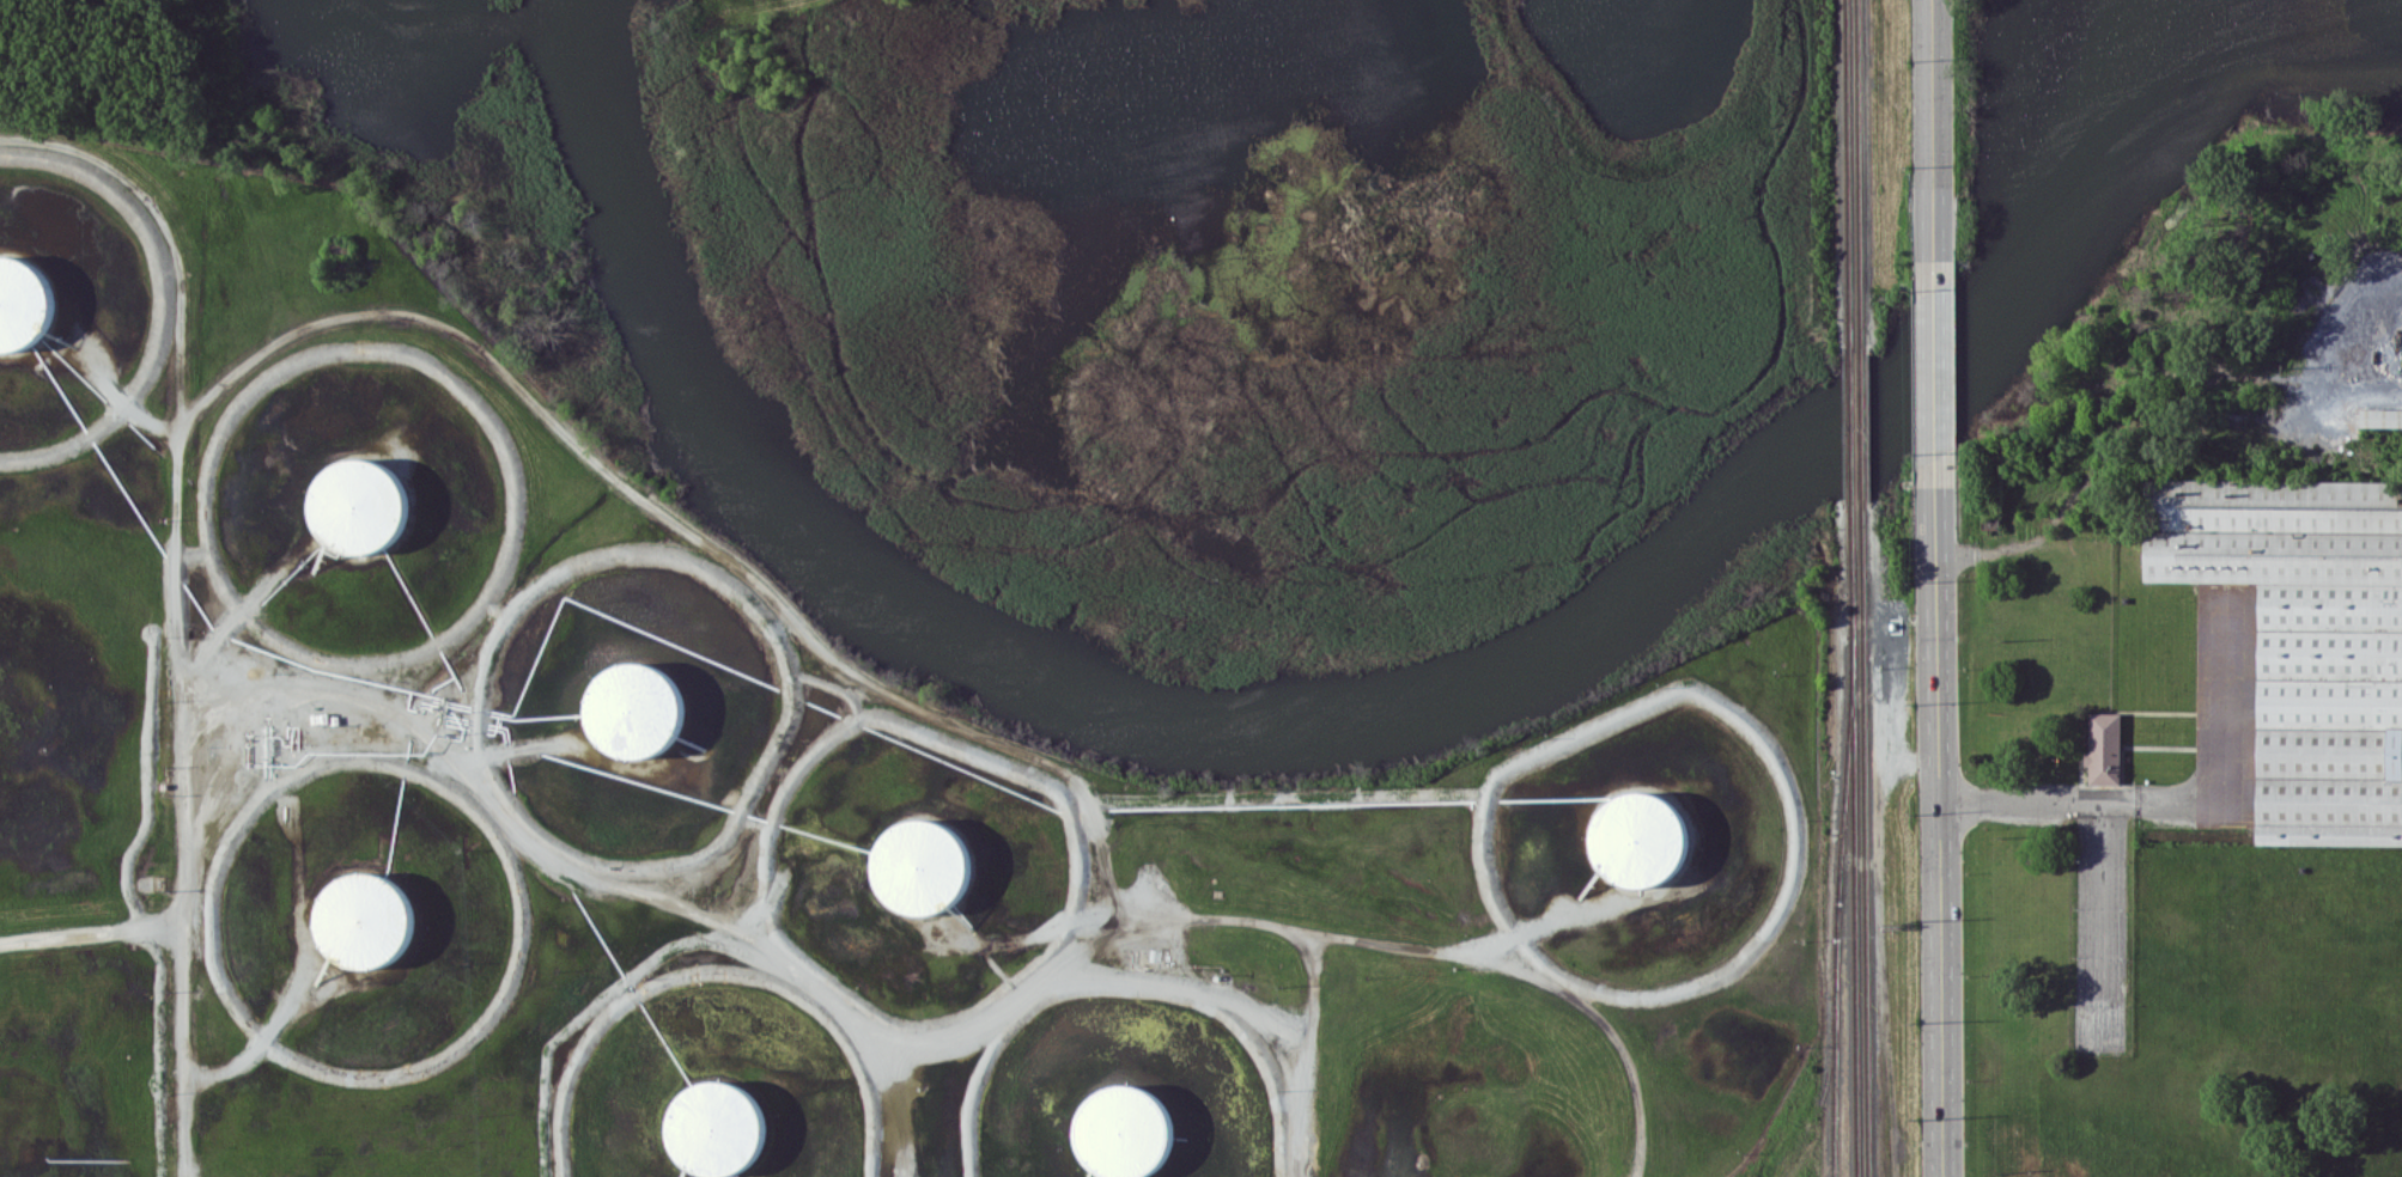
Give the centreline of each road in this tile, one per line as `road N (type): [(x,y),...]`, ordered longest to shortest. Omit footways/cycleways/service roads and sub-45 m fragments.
road 1 (secondary): [(1933,474),(1934,1176)]
road 2 (secondary): [(1926,0),(1930,293)]
road 3 (secondary): [(1930,293),(1933,474)]

